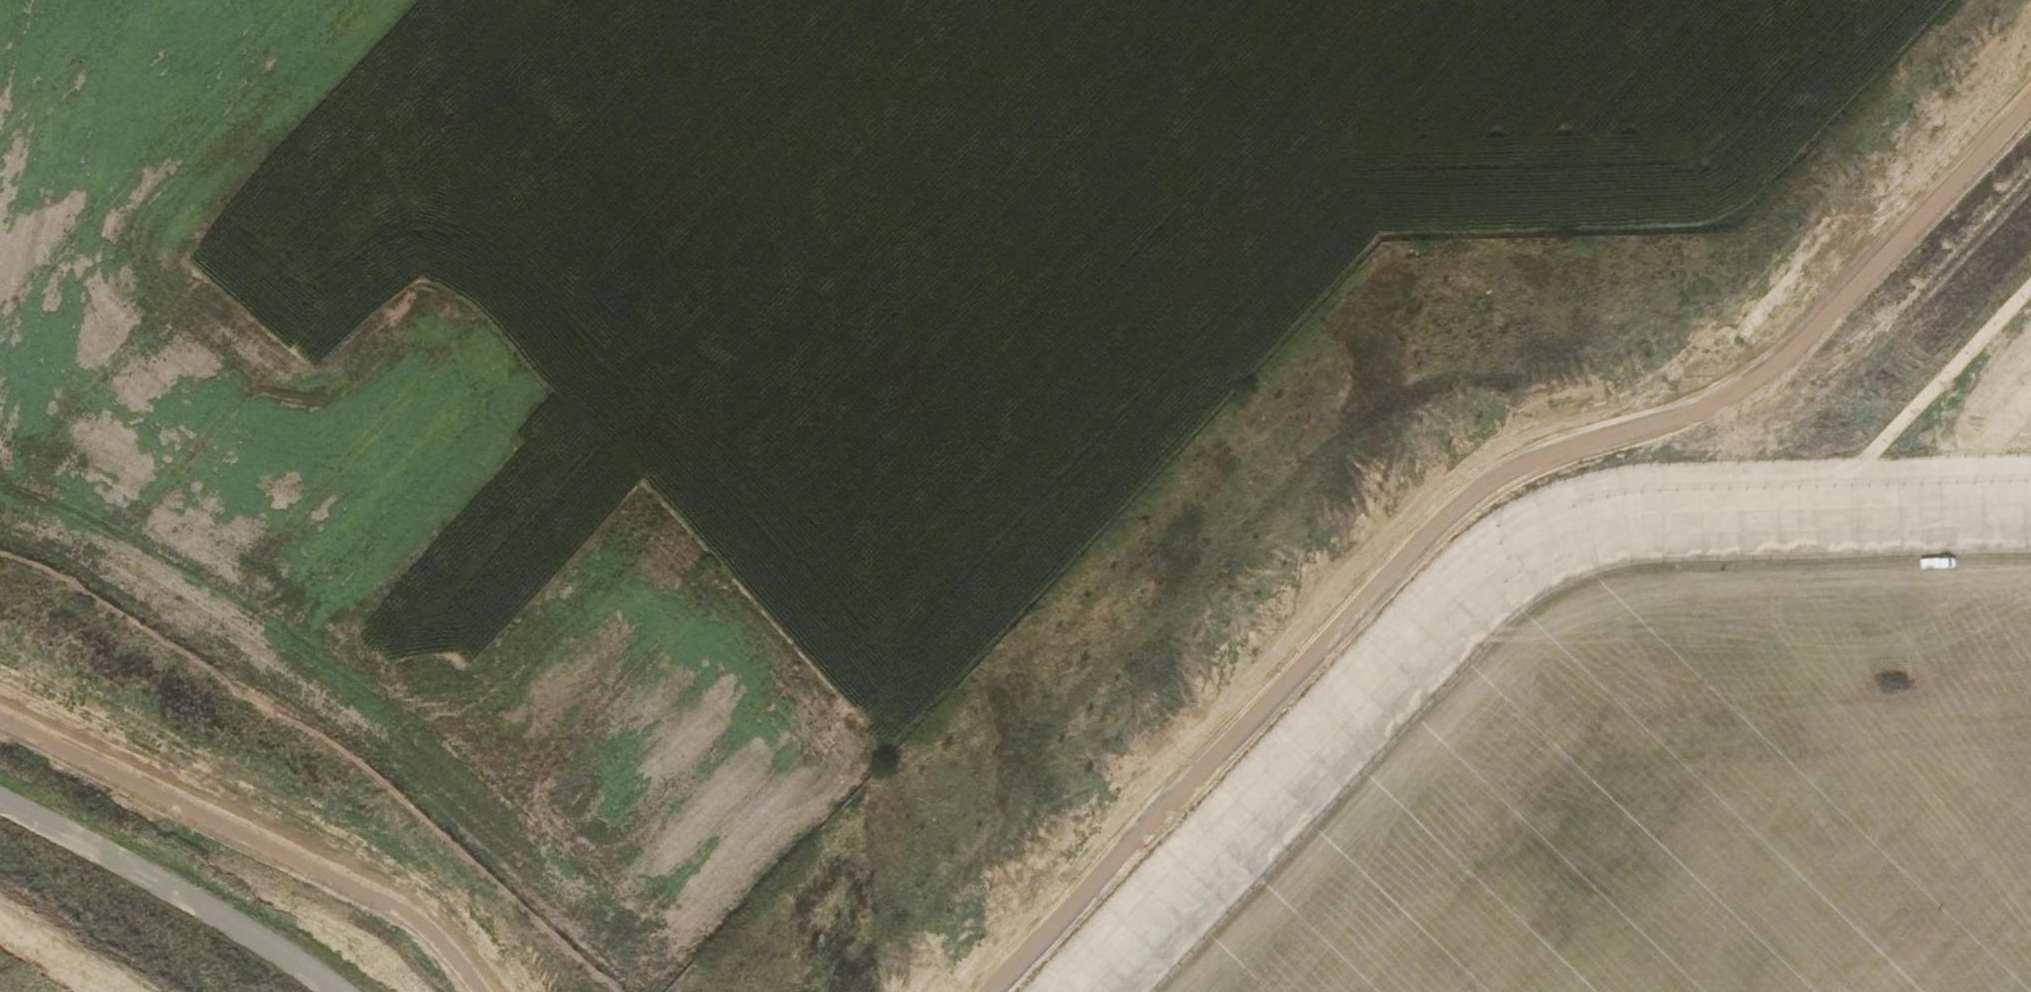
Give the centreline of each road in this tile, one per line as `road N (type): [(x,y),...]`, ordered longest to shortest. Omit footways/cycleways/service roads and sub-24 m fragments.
road 1 (unclassified): [(991,991),(1458,506),(1500,474),(1678,418),(1765,373),(2030,101)]
road 2 (unclassified): [(0,721),(399,908),(482,991)]
road 3 (track): [(2030,288),(1875,452),(1855,507)]

